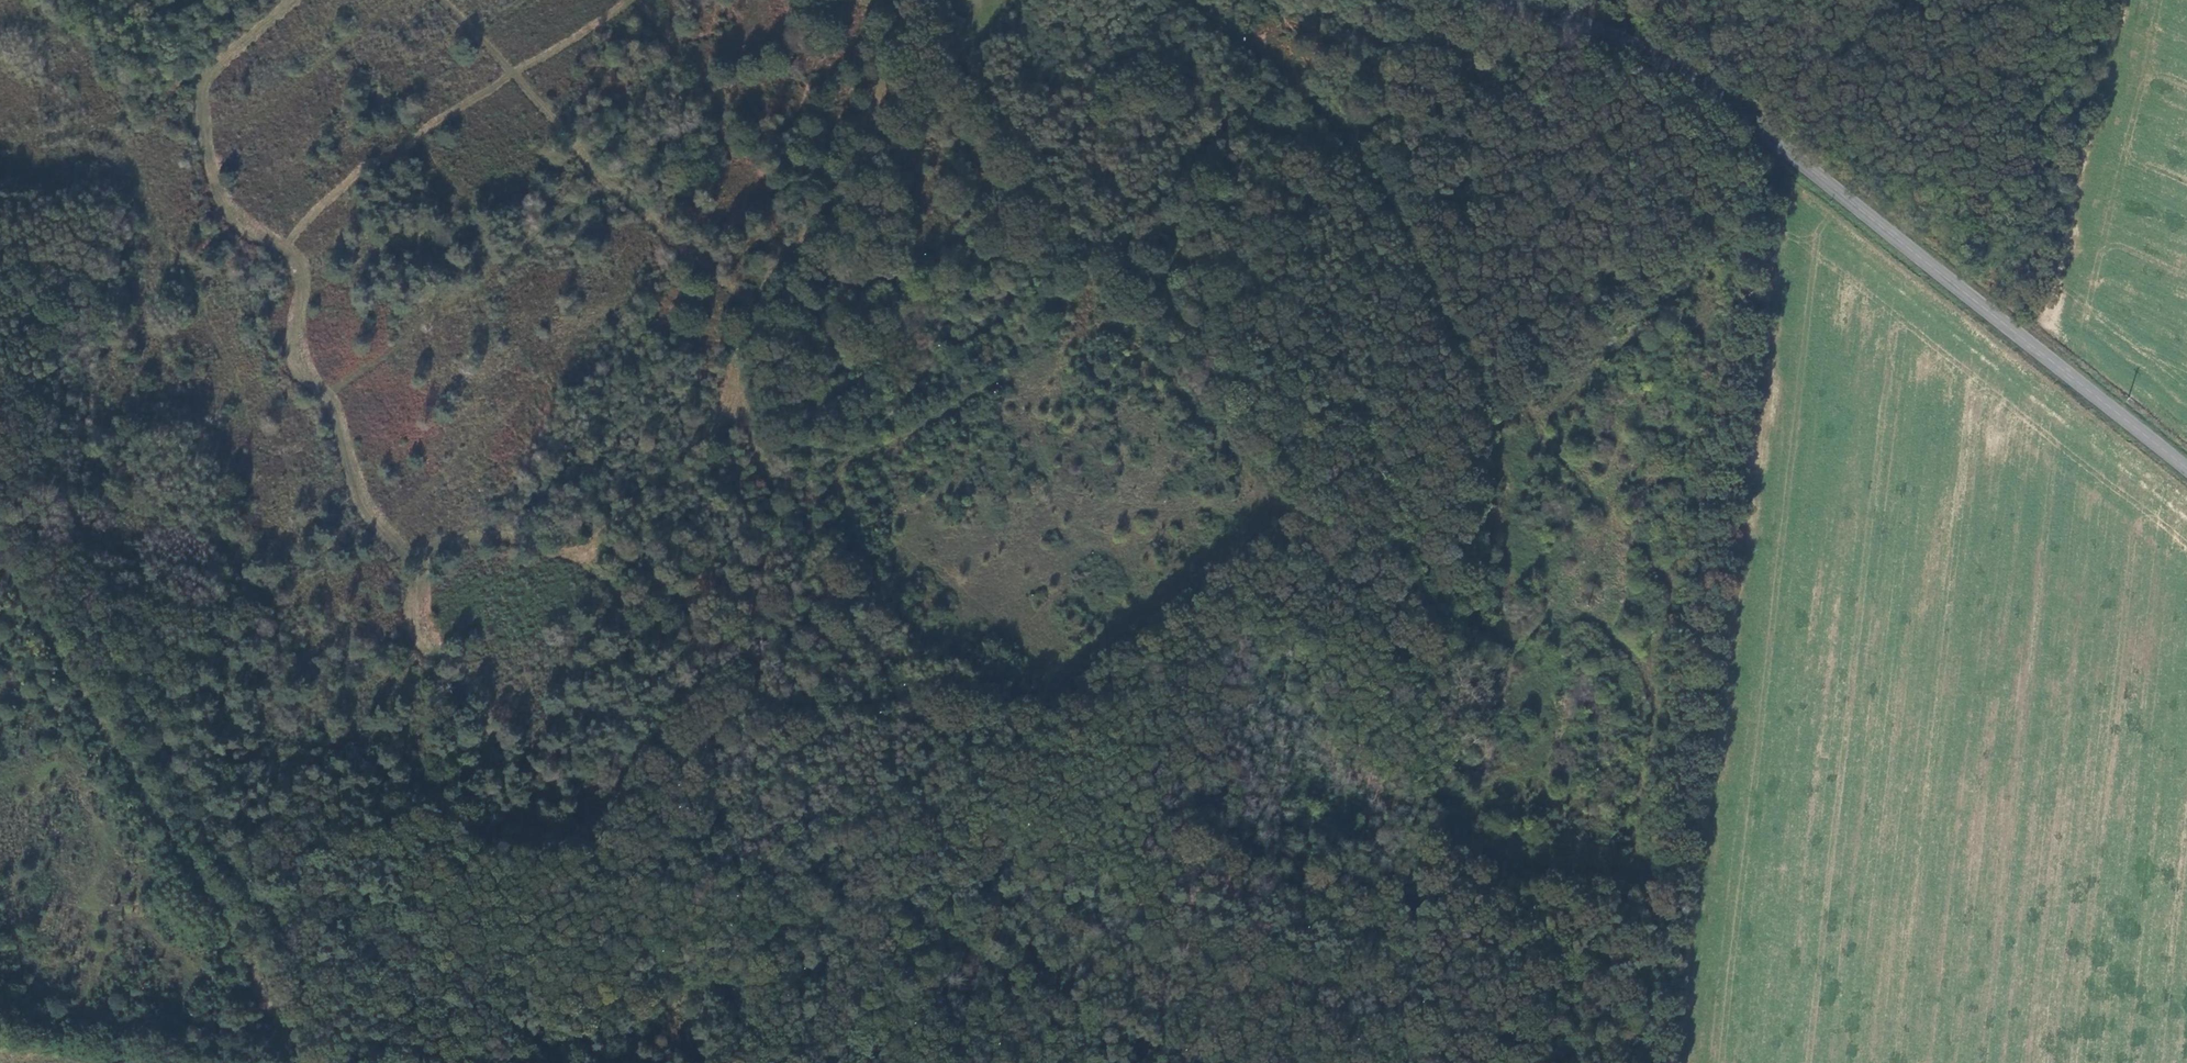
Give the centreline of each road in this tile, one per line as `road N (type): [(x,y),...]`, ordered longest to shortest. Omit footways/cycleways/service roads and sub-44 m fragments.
road 1 (tertiary): [(1520,0),(1634,53),(1768,136),(2186,470)]

